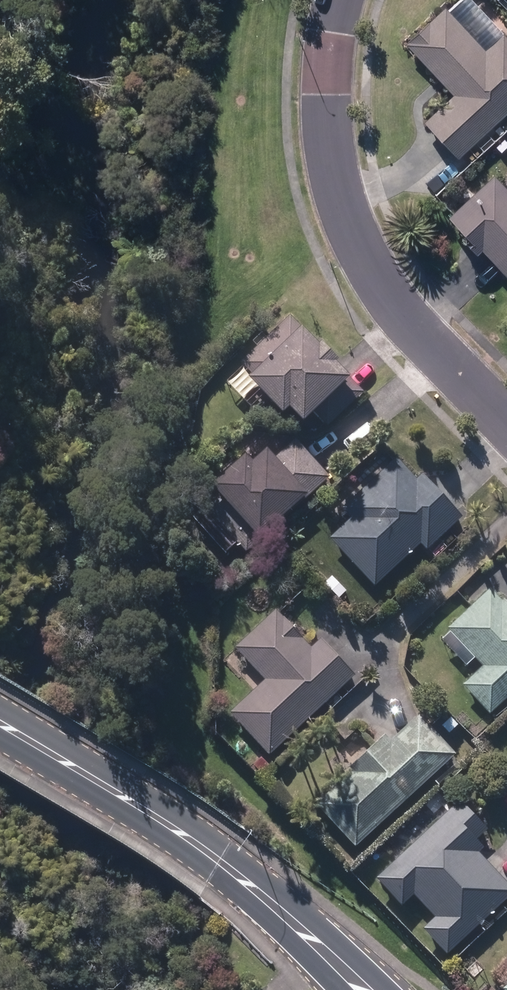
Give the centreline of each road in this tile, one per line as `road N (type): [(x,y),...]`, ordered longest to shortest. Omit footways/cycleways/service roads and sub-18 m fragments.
road 1 (residential): [(341,0),(327,105),(350,218),(402,314),(506,422)]
road 2 (secondary): [(365,989),(219,859),(0,723)]

